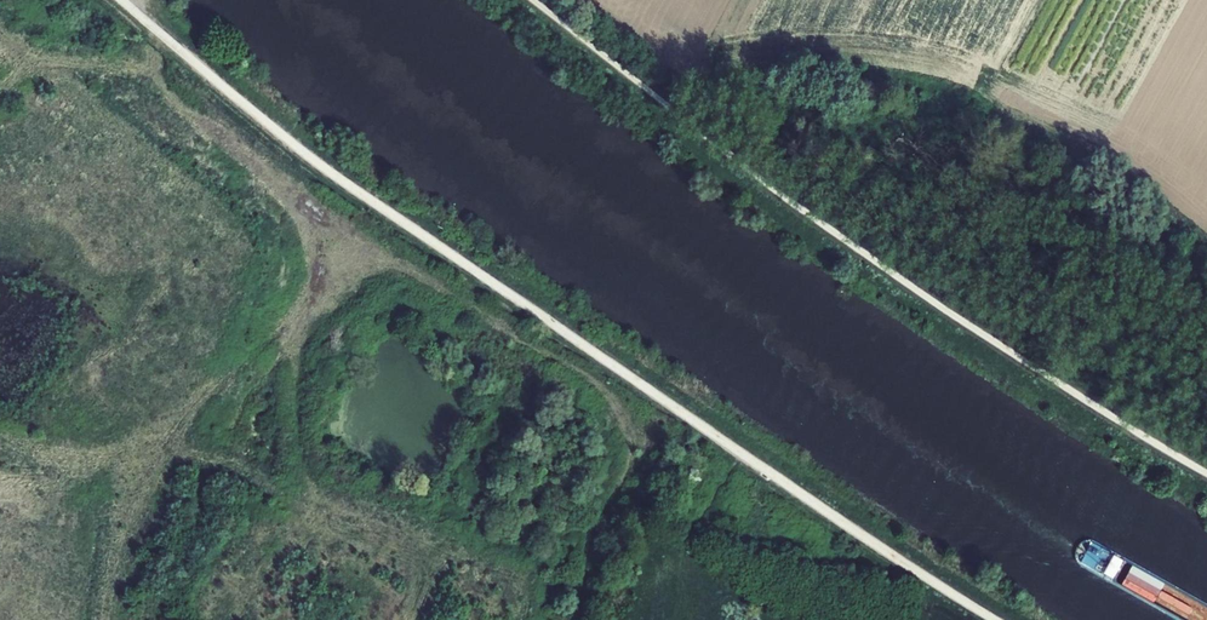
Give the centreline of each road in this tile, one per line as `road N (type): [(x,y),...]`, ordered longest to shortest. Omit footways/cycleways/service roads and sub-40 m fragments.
road 1 (track): [(579,619),(593,544),(632,461),(620,408),(341,232),(157,99),(152,53),(161,34)]

